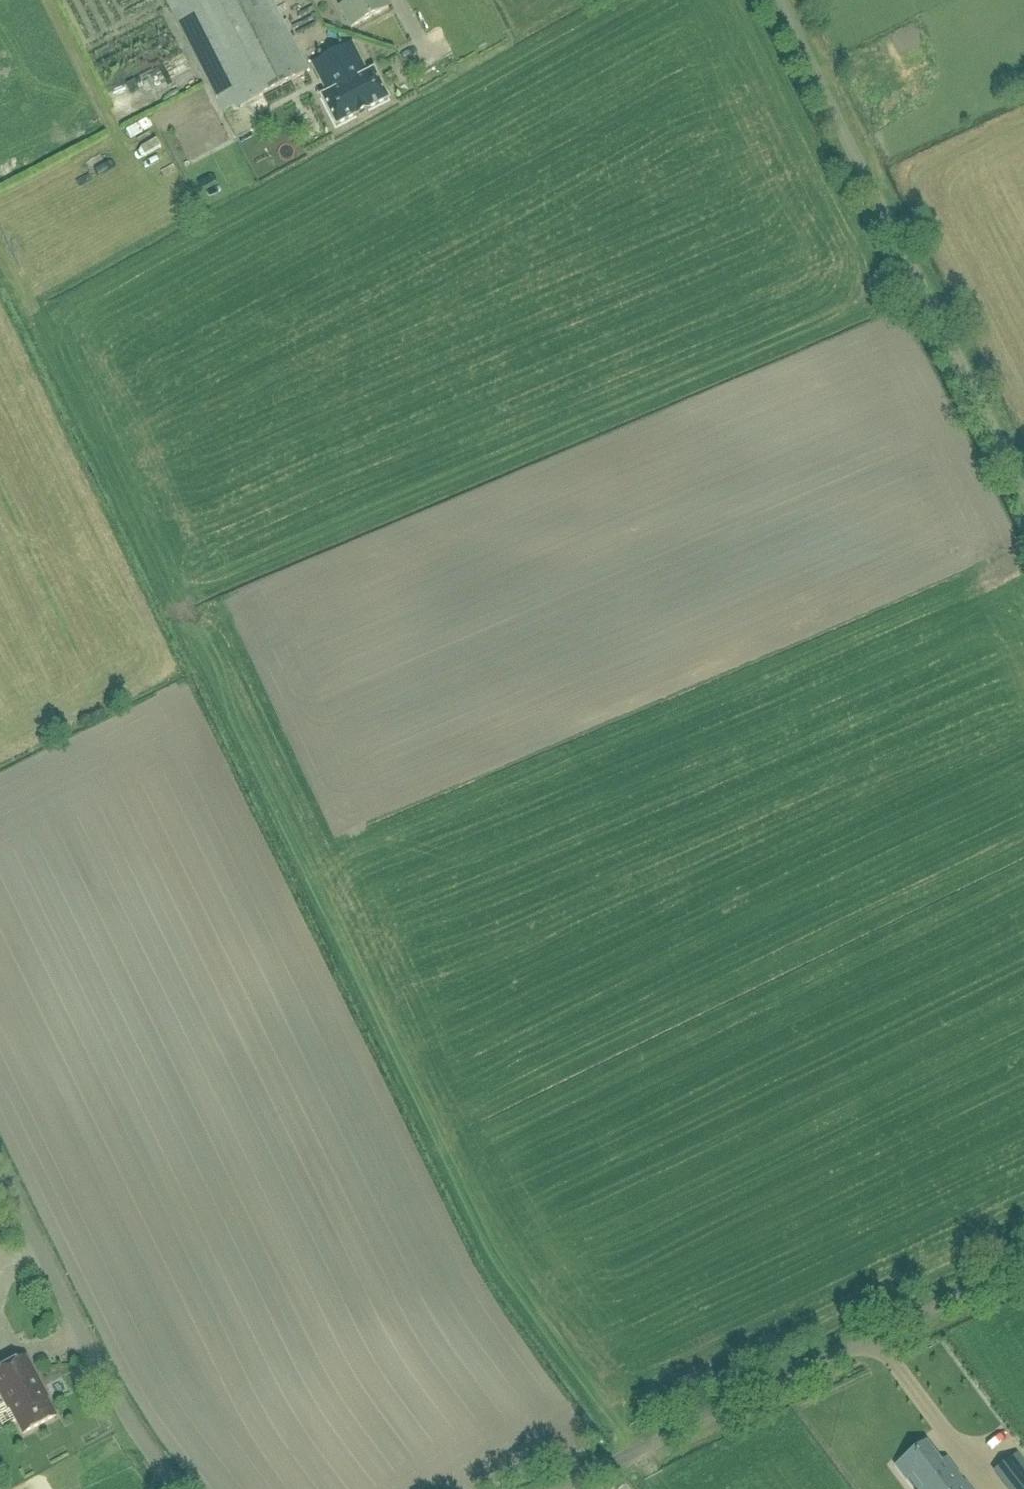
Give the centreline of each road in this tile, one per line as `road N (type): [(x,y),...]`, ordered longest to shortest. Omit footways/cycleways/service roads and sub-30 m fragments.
road 1 (unclassified): [(1023,488),(832,110),(787,0)]
road 2 (unclassified): [(560,1488),(1023,1264)]
road 3 (unclassified): [(176,1488),(118,1405),(0,1168)]

